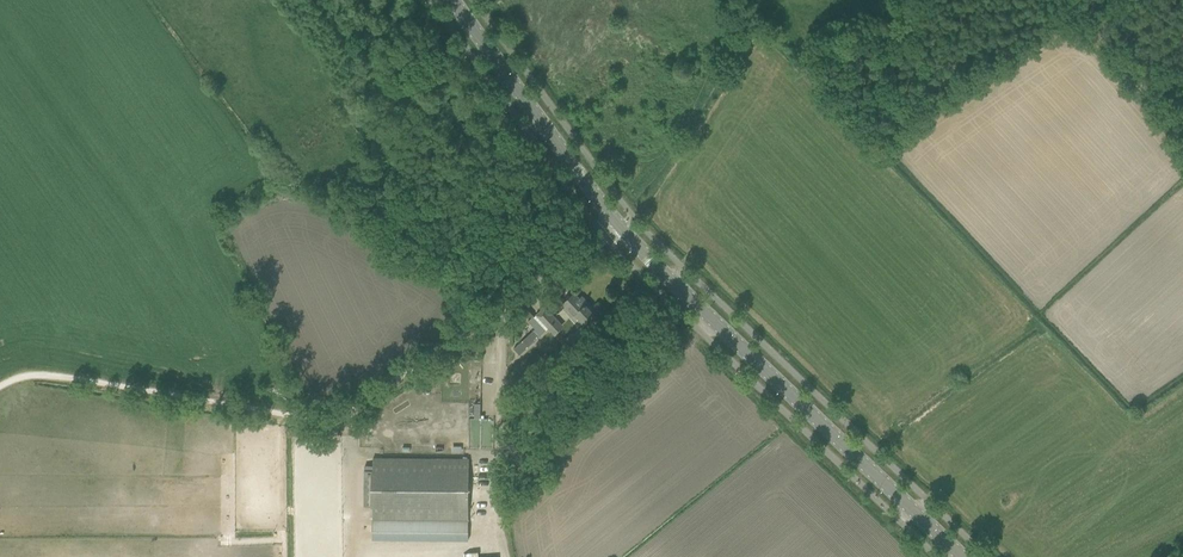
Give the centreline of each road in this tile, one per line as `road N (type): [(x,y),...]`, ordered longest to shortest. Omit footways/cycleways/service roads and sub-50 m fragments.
road 1 (track): [(0,387),(44,375),(332,420),(475,328)]
road 2 (secondary): [(959,556),(619,228)]
road 3 (secondary): [(619,228),(451,0)]
road 4 (unclassified): [(619,228),(475,328)]
road 5 (track): [(1066,0),(1182,129)]

